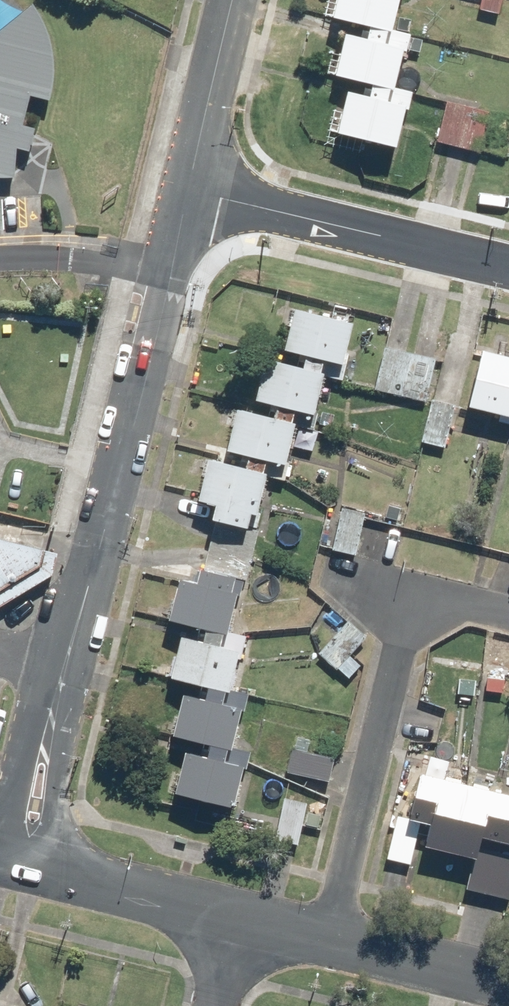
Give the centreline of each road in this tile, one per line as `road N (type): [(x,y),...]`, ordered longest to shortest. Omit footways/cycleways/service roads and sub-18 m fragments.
road 1 (residential): [(53,714),(191,190)]
road 2 (residential): [(508,618),(413,596),(331,942)]
road 3 (residential): [(191,190),(508,261)]
road 4 (tertiary): [(48,874),(239,920)]
road 5 (residential): [(191,190),(236,0)]
road 6 (tertiary): [(331,942),(508,985)]
road 7 (residential): [(53,714),(48,874)]
road 8 (residential): [(0,850),(21,778),(53,714)]

